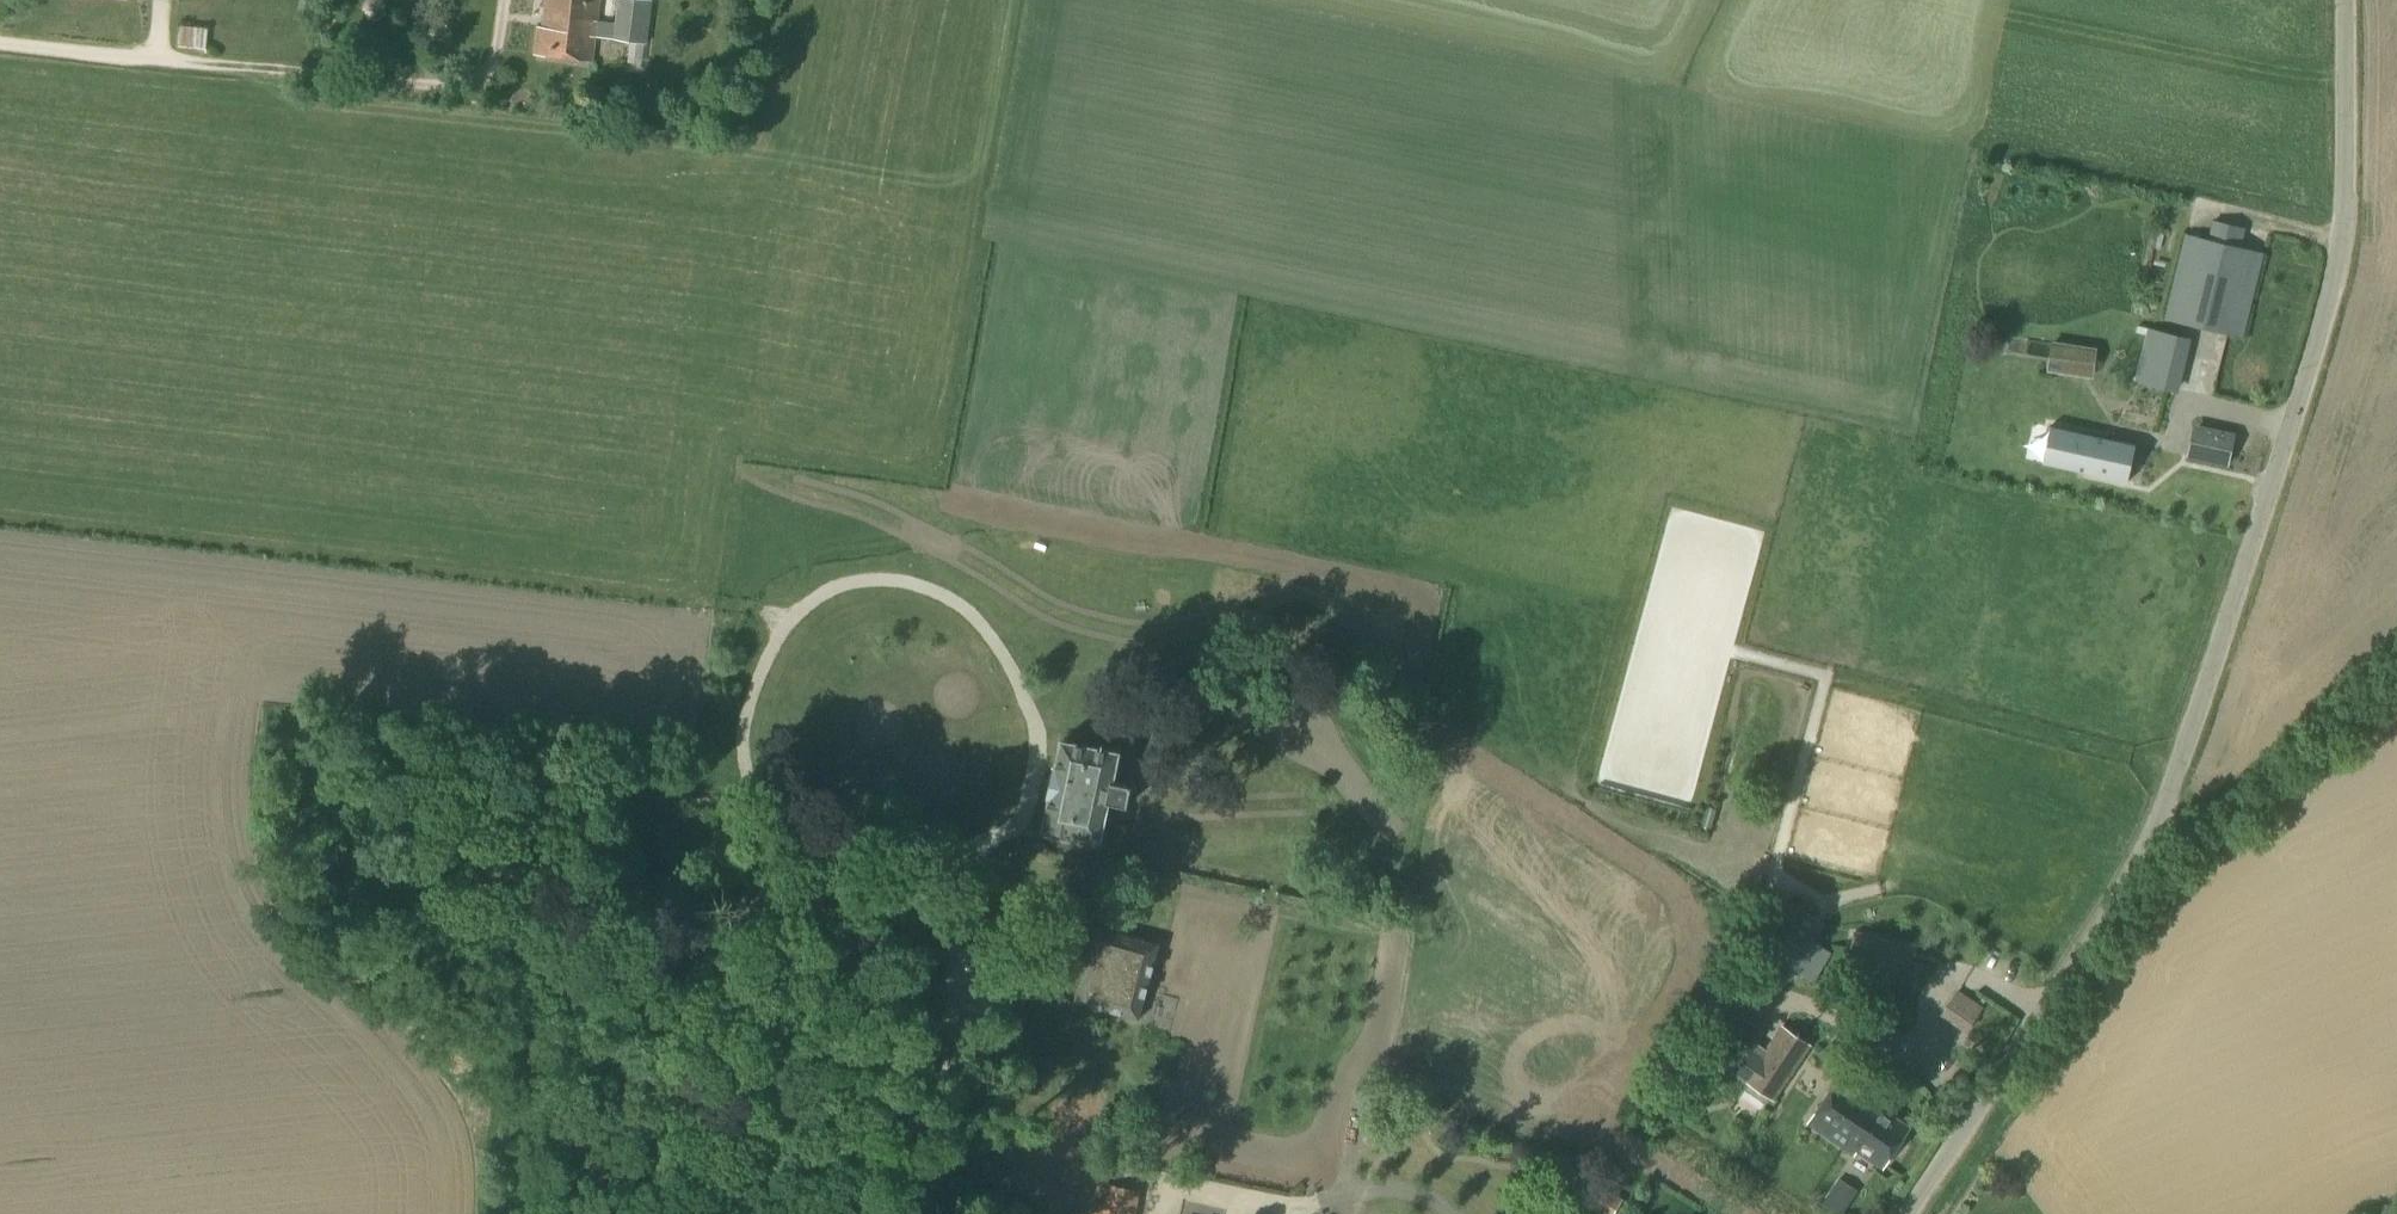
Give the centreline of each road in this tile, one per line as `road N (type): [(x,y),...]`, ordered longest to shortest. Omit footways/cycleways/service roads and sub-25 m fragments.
road 1 (unclassified): [(1909,1213),(2157,848),(2328,331),(2350,214),(2347,0)]
road 2 (track): [(0,44),(478,78),(499,42),(506,0)]

